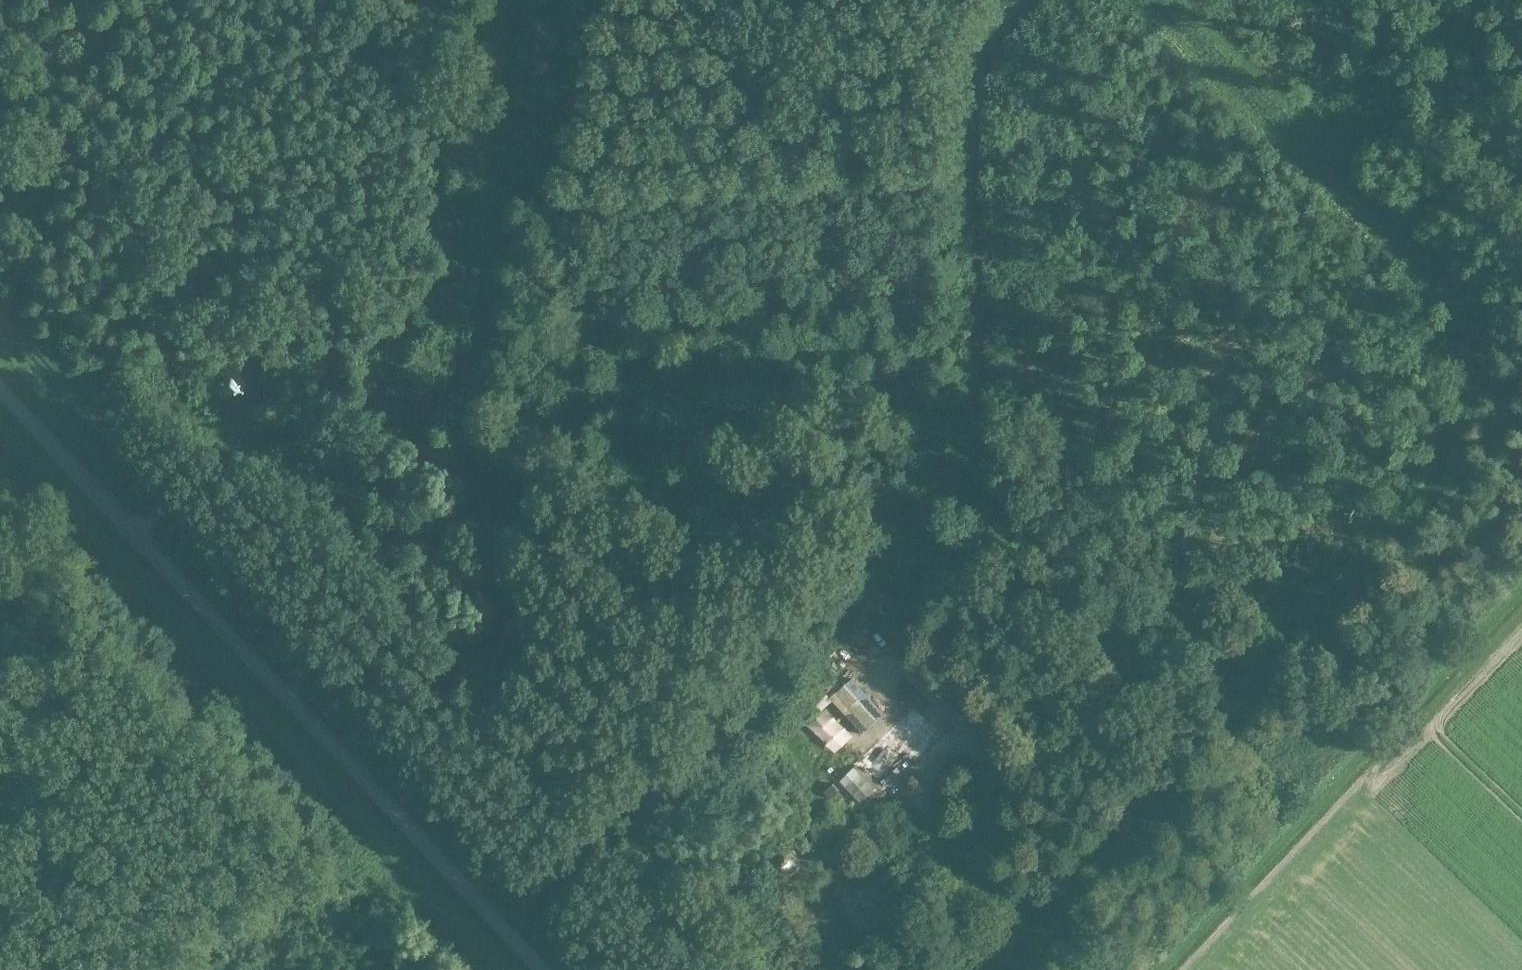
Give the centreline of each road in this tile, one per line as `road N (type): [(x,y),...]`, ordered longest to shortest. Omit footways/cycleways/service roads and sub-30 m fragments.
road 1 (unclassified): [(538,969),(0,394)]
road 2 (track): [(135,539),(246,437),(447,392),(476,361),(511,0)]

